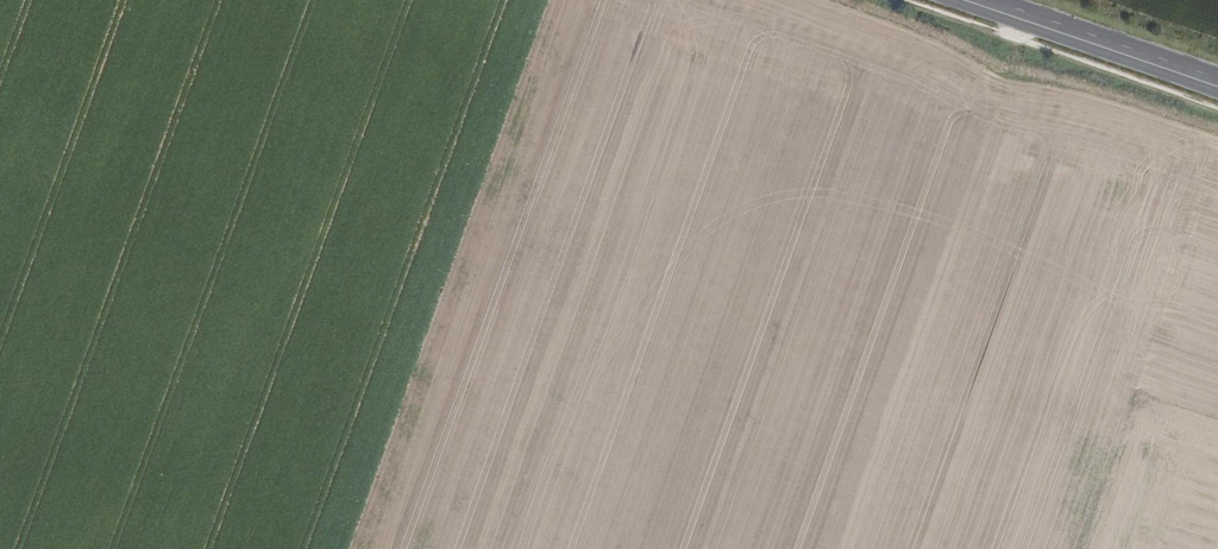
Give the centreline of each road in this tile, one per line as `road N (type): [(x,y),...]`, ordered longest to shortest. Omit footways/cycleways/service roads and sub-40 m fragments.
road 1 (primary): [(1217,84),(974,0)]

